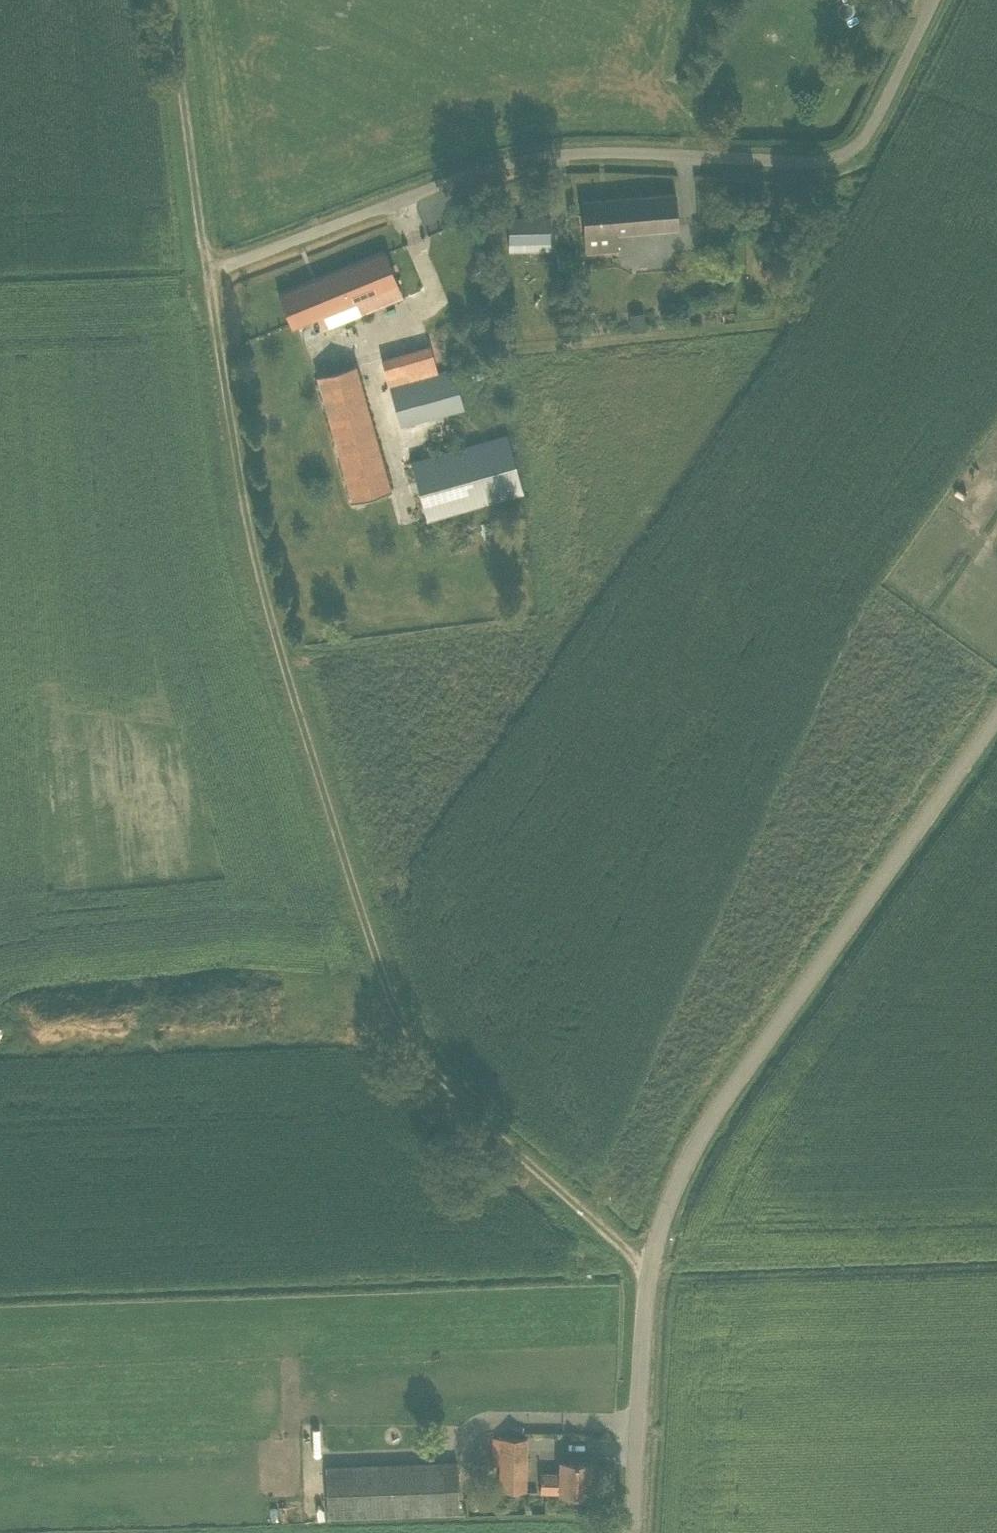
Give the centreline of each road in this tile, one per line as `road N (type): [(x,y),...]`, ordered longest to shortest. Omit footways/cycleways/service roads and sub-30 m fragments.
road 1 (track): [(650,1271),(436,1078),(388,999),(251,536),(209,273),(179,0)]
road 2 (unclassified): [(627,1532),(652,1253),(674,1191),(996,729)]
road 3 (unclassified): [(209,273),(526,160),(580,152),(802,163),(834,156),(875,122),(934,0)]

